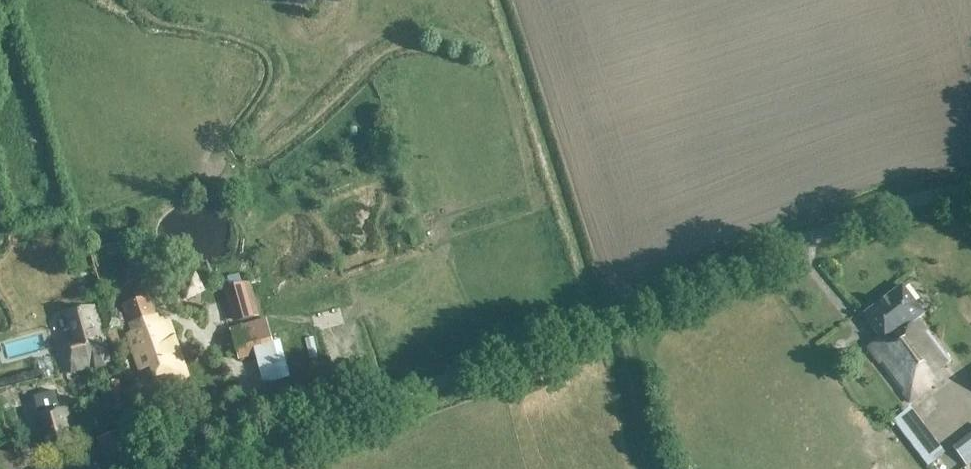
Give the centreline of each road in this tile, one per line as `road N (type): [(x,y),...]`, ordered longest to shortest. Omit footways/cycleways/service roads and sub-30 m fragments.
road 1 (unclassified): [(215,468),(872,213),(970,192)]
road 2 (track): [(618,312),(659,468)]

